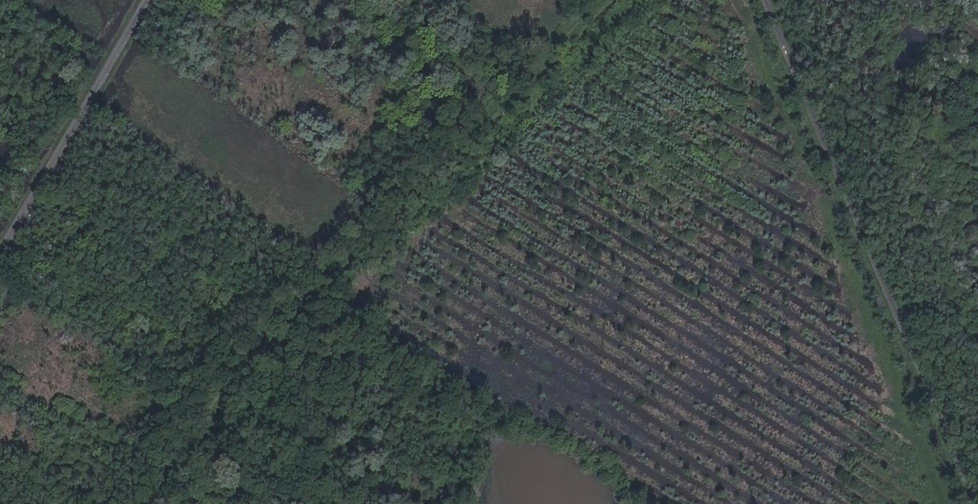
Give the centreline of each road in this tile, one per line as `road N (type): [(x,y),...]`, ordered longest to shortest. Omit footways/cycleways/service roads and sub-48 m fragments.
road 1 (residential): [(766,0),(959,459),(968,503)]
road 2 (residential): [(156,0),(0,268)]

